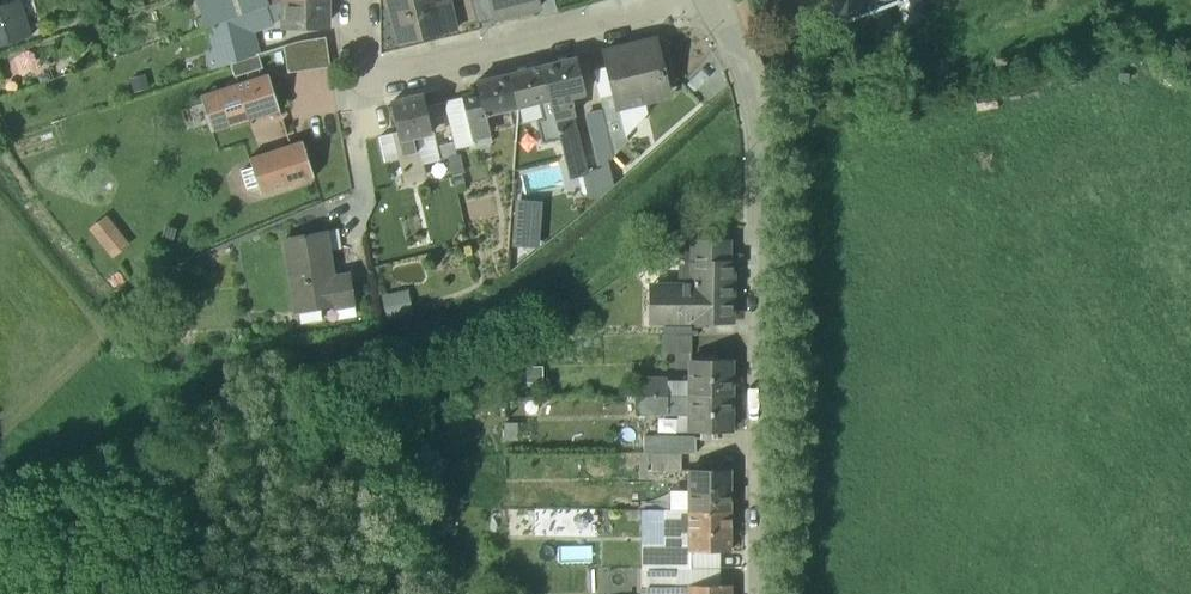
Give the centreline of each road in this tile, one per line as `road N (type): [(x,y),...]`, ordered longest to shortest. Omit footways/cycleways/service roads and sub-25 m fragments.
road 1 (residential): [(715,0),(751,82),(763,205),(765,593)]
road 2 (residential): [(694,0),(366,79),(360,0)]

